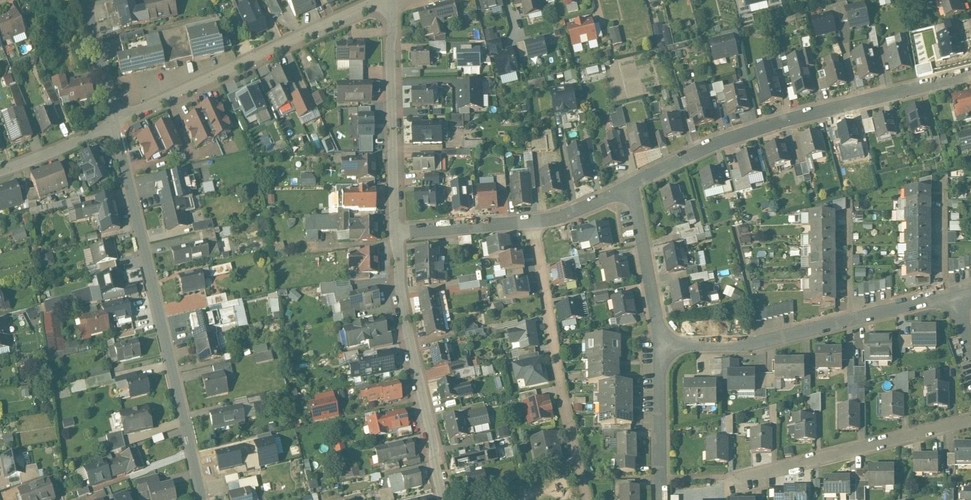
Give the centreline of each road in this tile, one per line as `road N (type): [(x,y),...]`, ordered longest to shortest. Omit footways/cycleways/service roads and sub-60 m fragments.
road 1 (residential): [(115,120),(202,499)]
road 2 (residential): [(630,187),(758,128),(970,74)]
road 3 (residential): [(659,343),(761,341),(956,293)]
road 4 (residential): [(388,0),(115,120)]
road 5 (residential): [(532,222),(586,499)]
road 6 (residential): [(395,233),(441,499)]
road 7 (residential): [(970,420),(732,482)]
road 8 (residential): [(391,0),(395,233)]
road 9 (residential): [(659,343),(630,187)]
road 10 (residential): [(661,499),(659,343)]
road 11 (residential): [(395,233),(532,222)]
road 12 (residential): [(115,120),(0,170)]
road 13 (residential): [(89,0),(115,120)]

